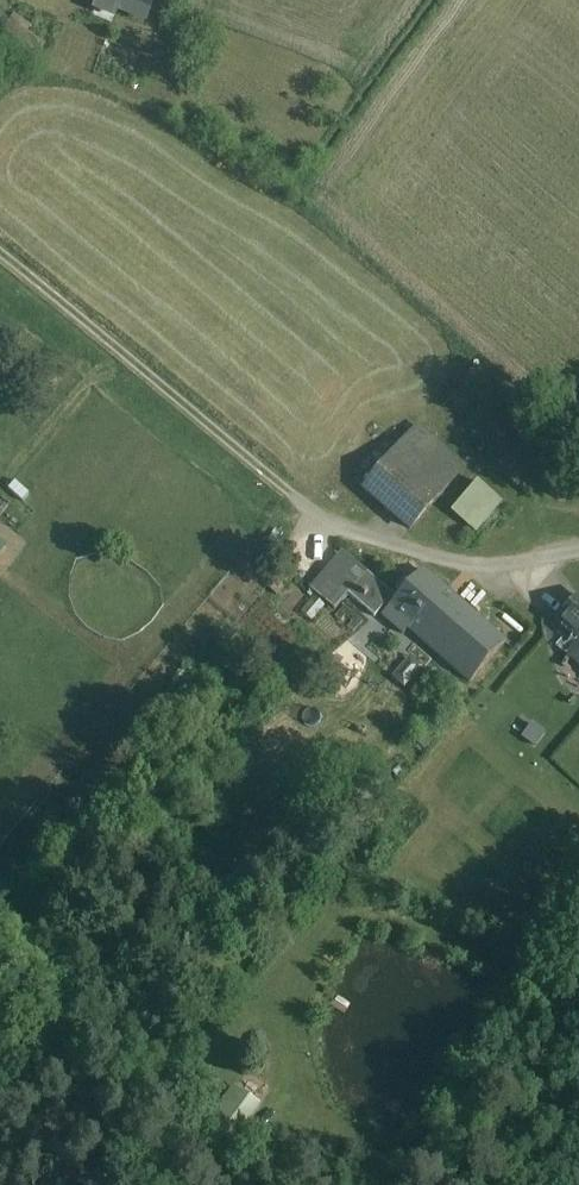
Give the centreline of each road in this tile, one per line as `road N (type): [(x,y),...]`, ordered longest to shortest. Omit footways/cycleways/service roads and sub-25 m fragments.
road 1 (track): [(578,555),(474,568),(337,528),(0,250)]

